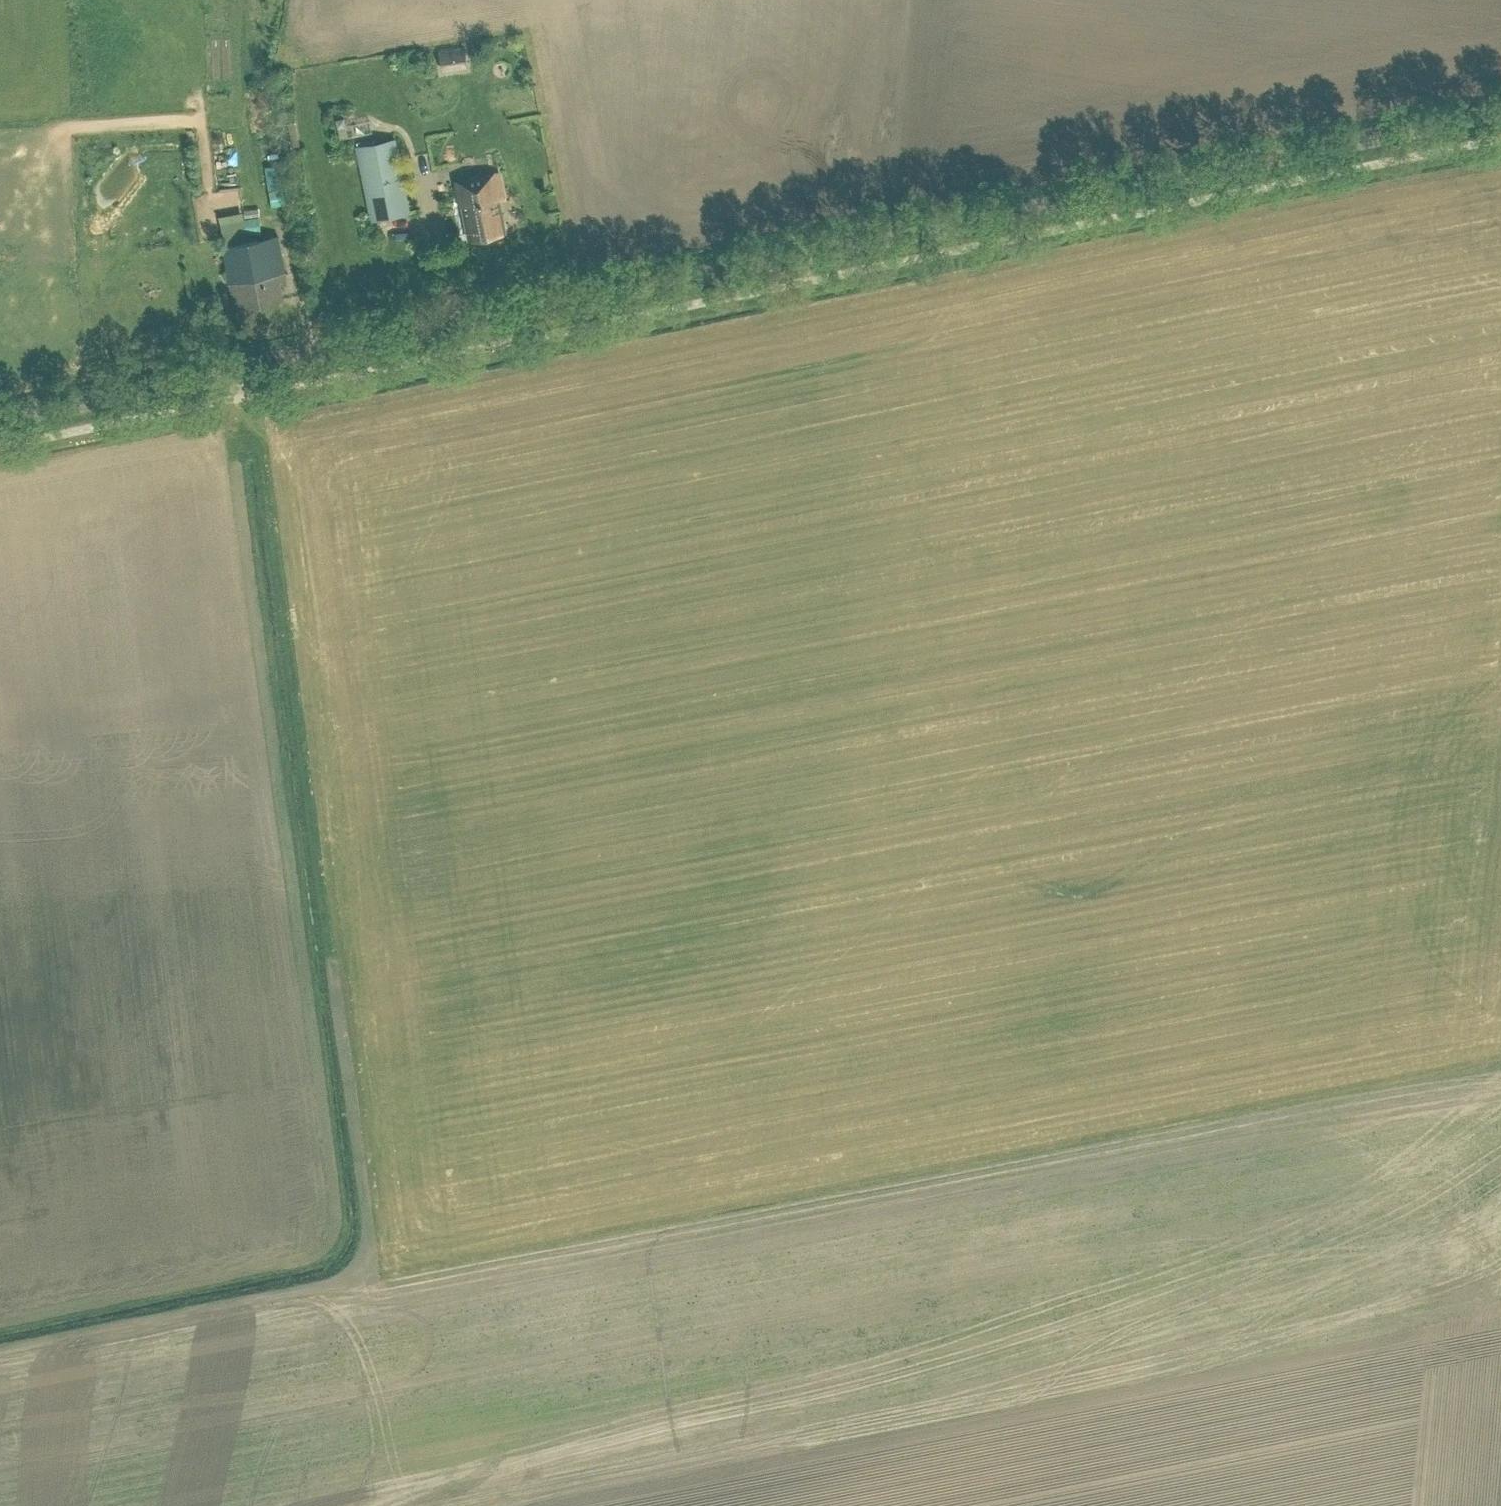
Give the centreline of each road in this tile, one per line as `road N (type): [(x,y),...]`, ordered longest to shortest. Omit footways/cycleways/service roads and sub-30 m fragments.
road 1 (tertiary): [(1500,113),(0,418)]

